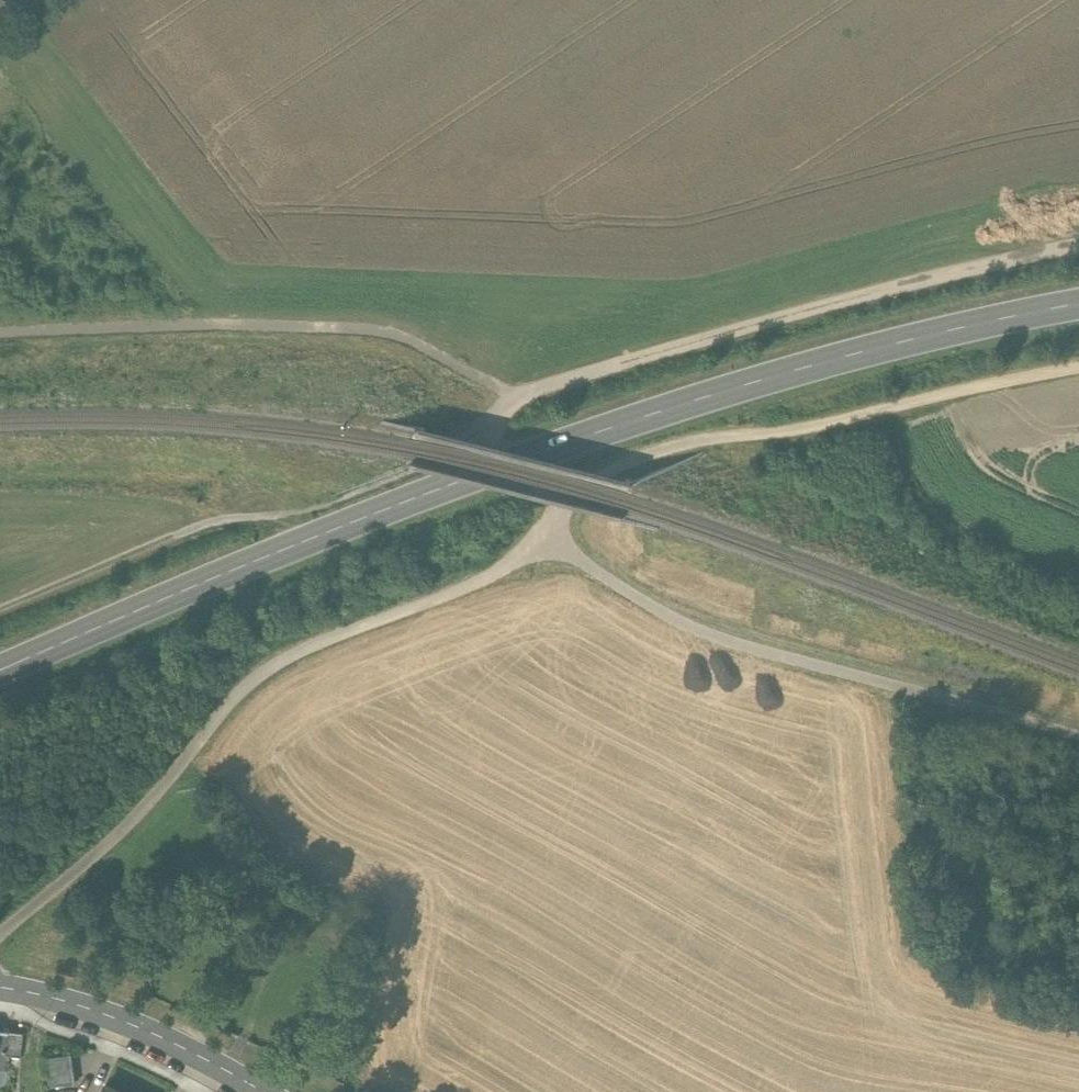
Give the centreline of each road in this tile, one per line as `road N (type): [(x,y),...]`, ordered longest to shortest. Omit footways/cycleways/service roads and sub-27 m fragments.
road 1 (track): [(0,934),(152,803),(240,693),(286,662),(546,553),(568,499),(680,451),(776,438),(1078,370)]
road 2 (primary): [(1078,323),(893,354),(475,480),(0,677)]
road 3 (track): [(1078,253),(709,339),(516,400),(391,332),(99,328),(0,337)]
road 4 (track): [(1078,738),(709,643),(546,553)]
road 5 (track): [(0,611),(200,531),(253,527),(364,496)]
road 6 (residential): [(248,1091),(160,1038),(88,1010),(0,992)]
road 7 (track): [(516,400),(421,470),(364,496)]

